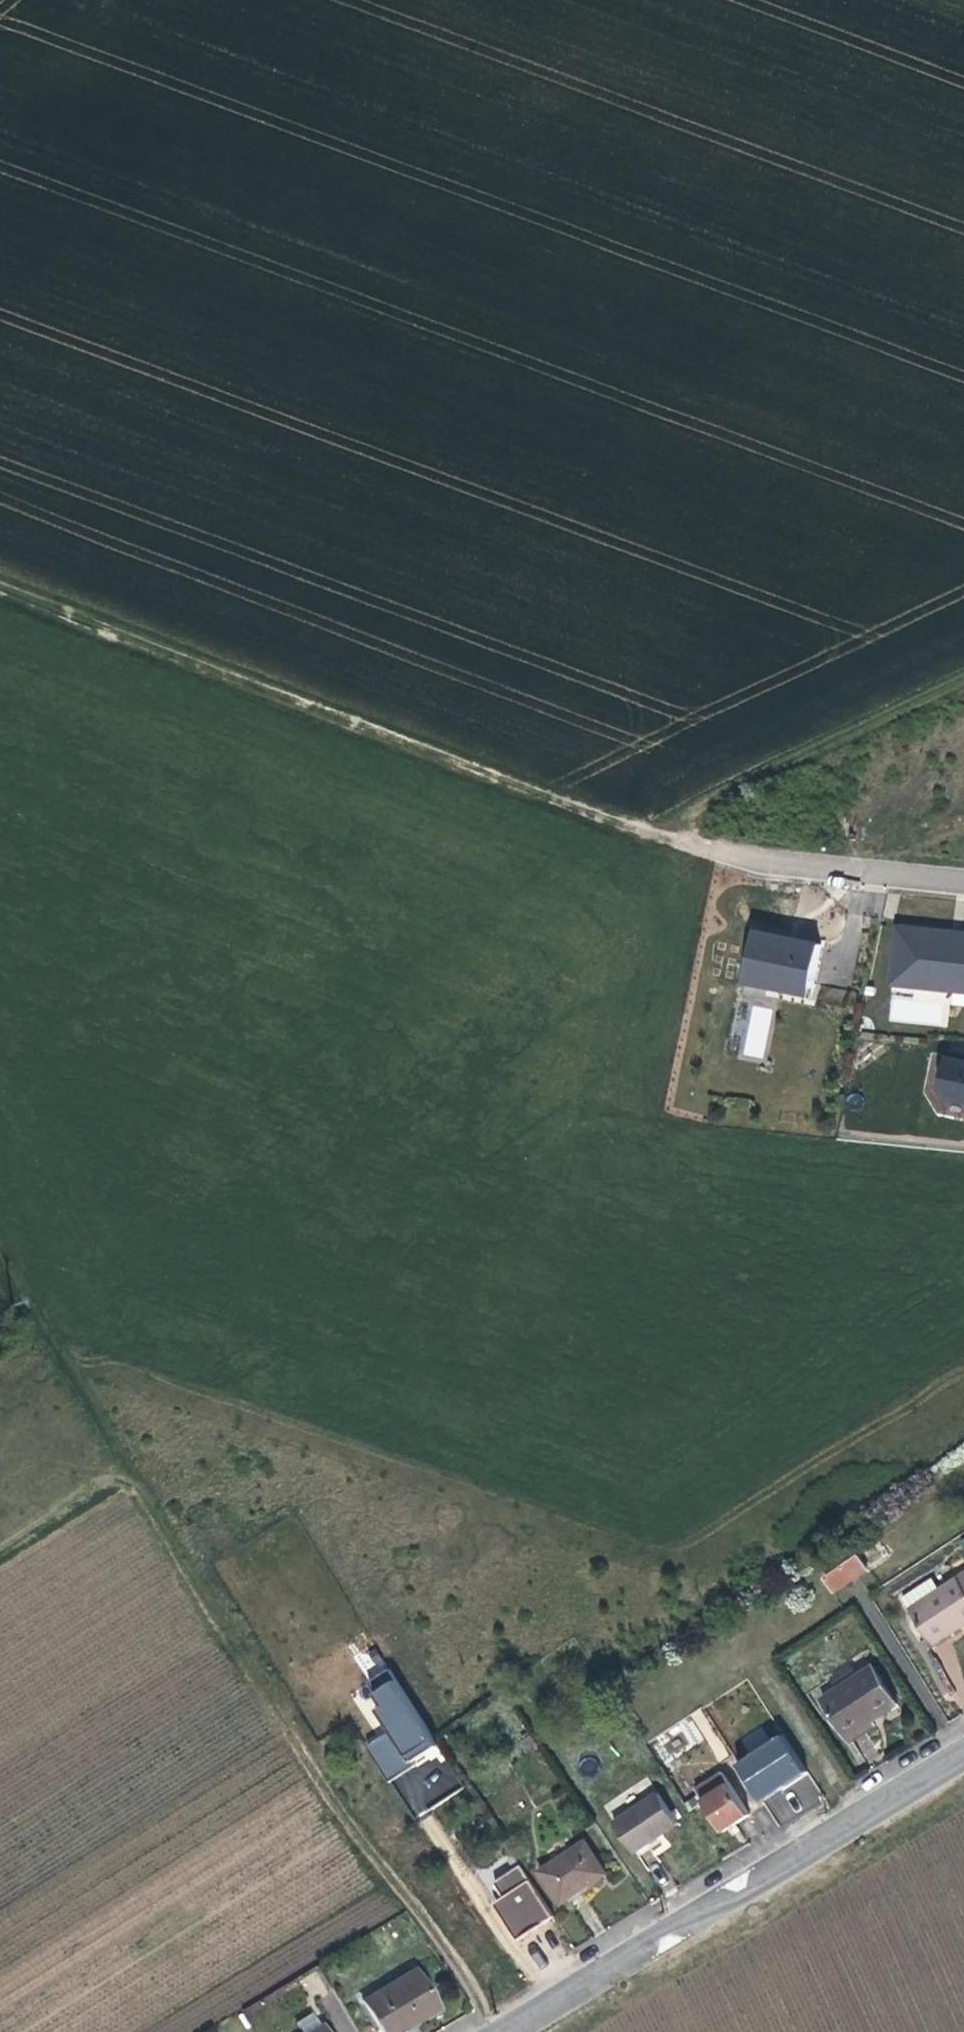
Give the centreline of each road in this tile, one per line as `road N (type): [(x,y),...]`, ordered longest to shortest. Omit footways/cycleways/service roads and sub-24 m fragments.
road 1 (track): [(0,1554),(94,1490),(116,1481),(135,1486),(312,1774),(454,1958),(476,1992),(486,2031)]
road 2 (track): [(0,588),(501,781),(728,855)]
road 3 (tertiary): [(501,2031),(663,1928),(742,1899),(963,1755)]
road 4 (track): [(647,832),(963,677)]
road 5 (track): [(0,1261),(66,1357),(126,1464),(126,1482)]
road 6 (residential): [(963,883),(728,855)]

